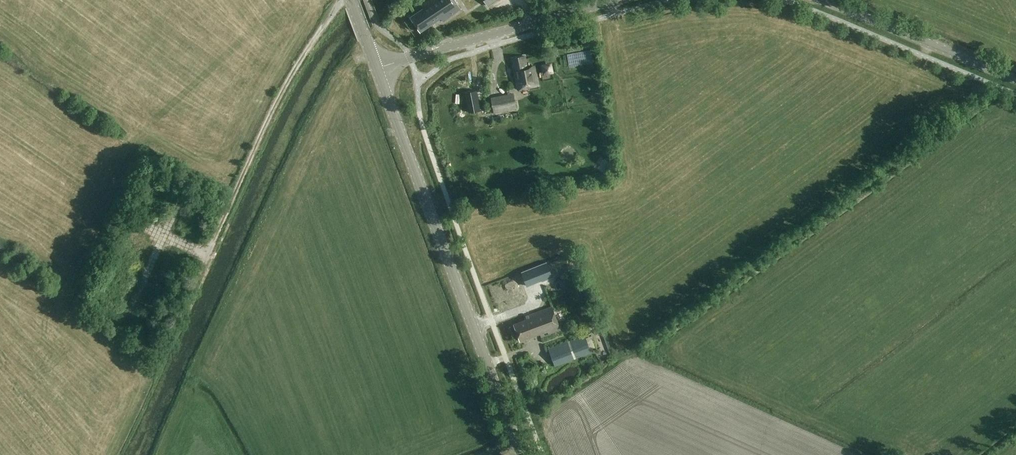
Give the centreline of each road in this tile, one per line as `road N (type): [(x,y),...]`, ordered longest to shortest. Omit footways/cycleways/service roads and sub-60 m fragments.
road 1 (tertiary): [(520,454),(377,67)]
road 2 (track): [(343,0),(276,104),(207,251),(165,238)]
road 3 (tertiary): [(377,67),(614,0)]
road 4 (tertiary): [(826,0),(1015,78)]

